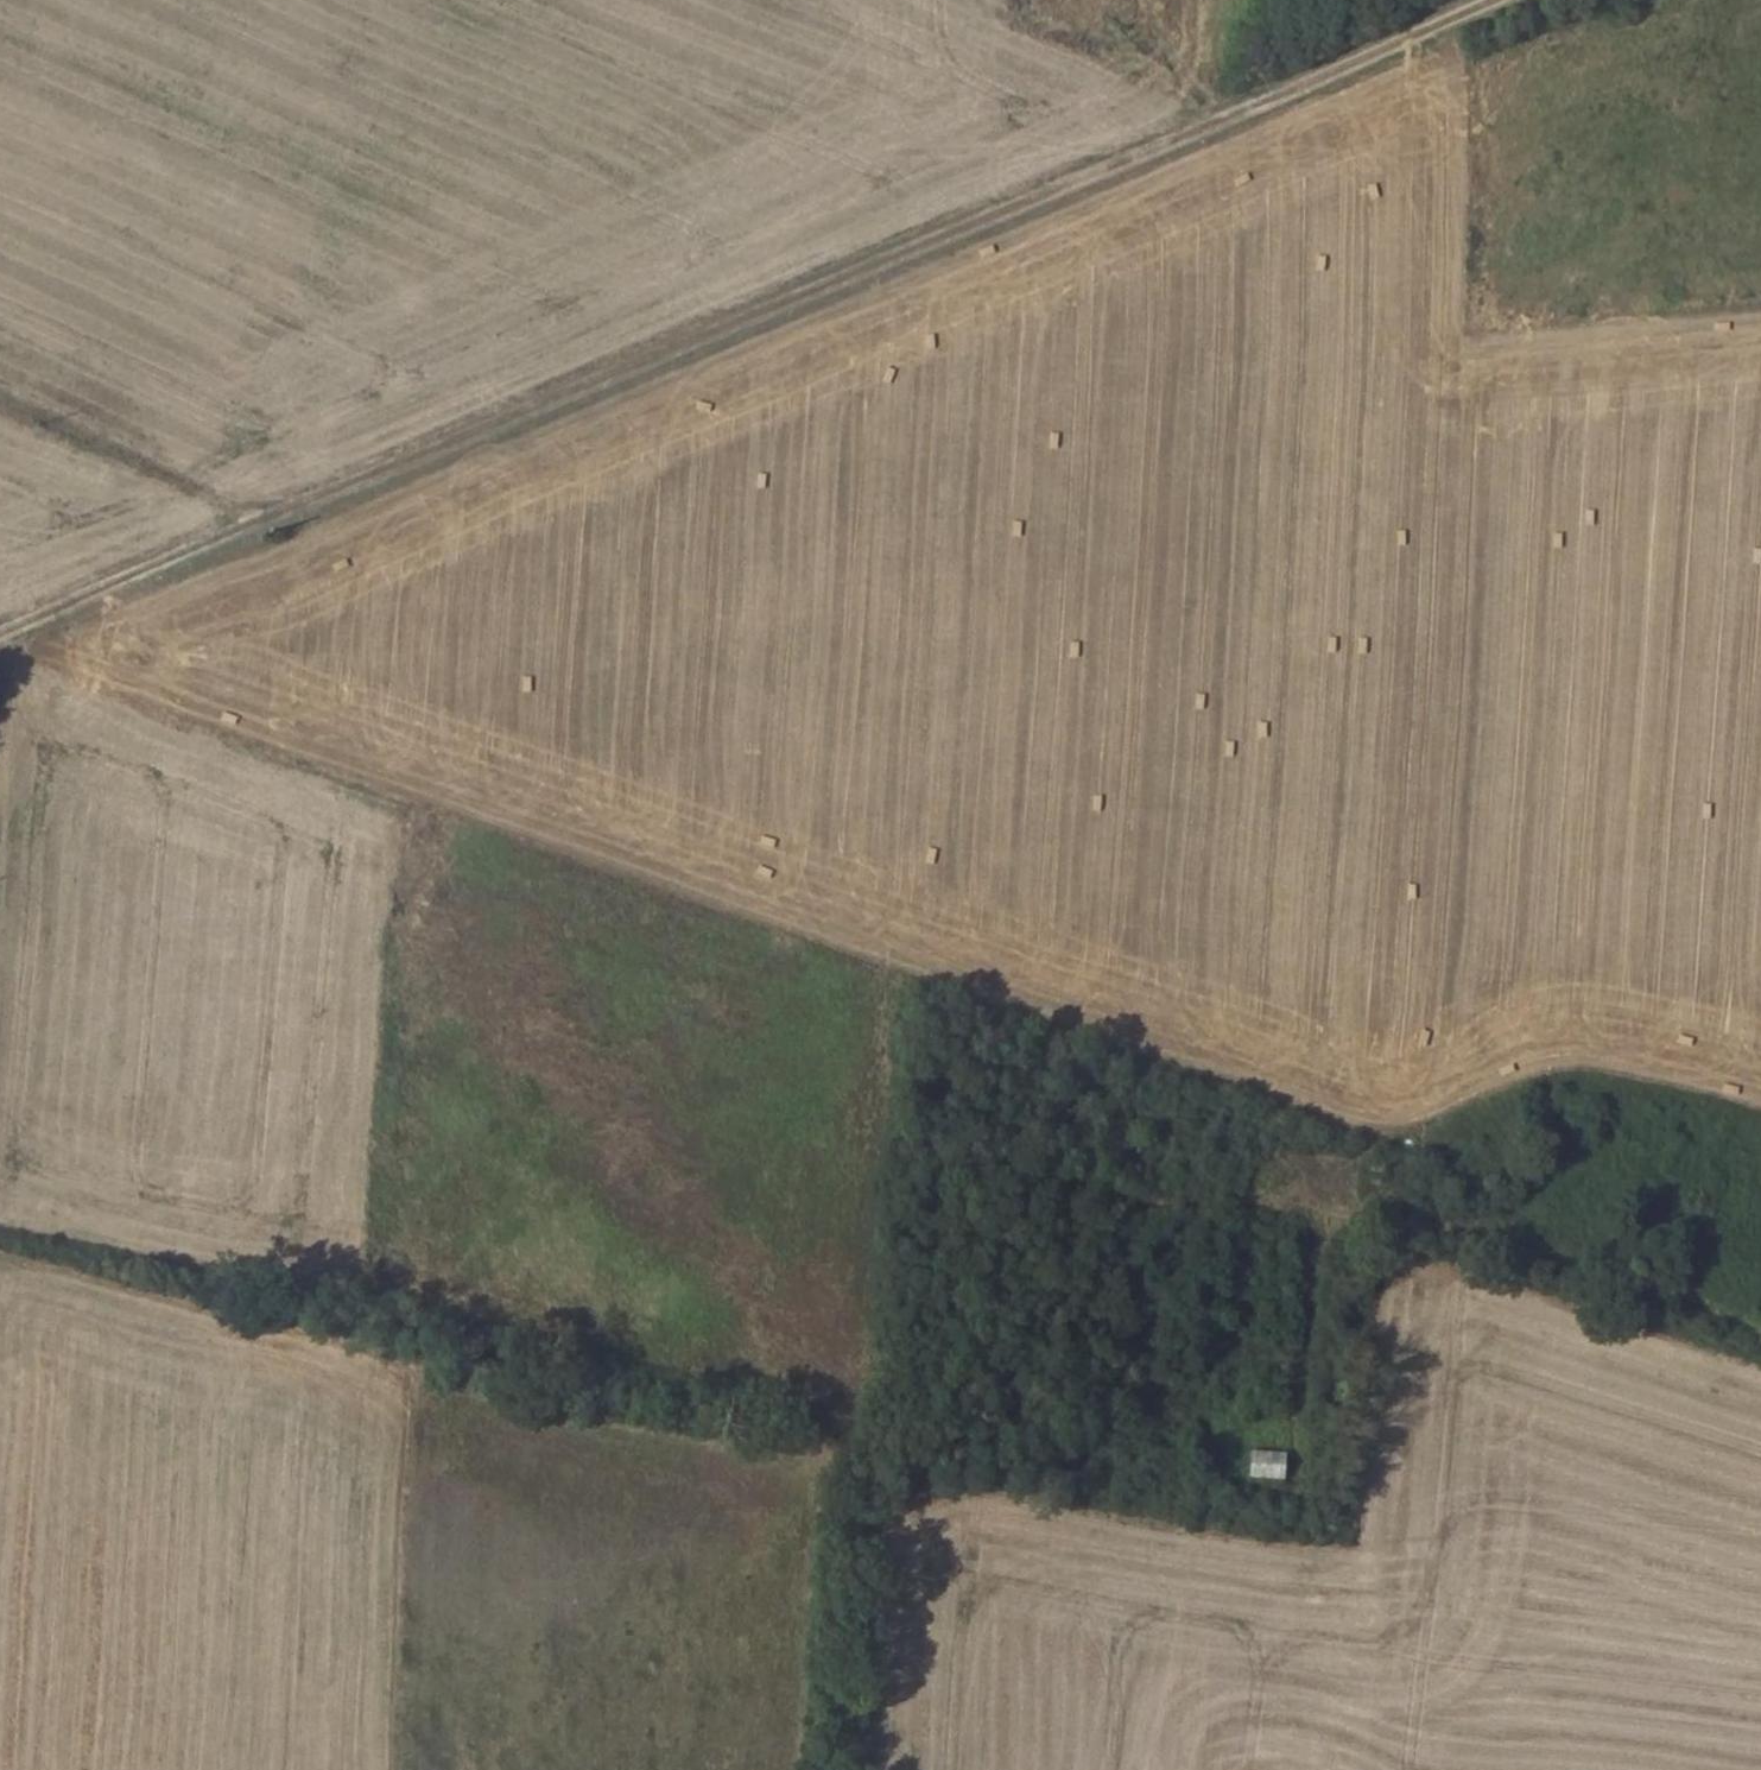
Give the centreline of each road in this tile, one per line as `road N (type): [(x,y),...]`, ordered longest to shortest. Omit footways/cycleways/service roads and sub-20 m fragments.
road 1 (track): [(0,635),(1506,0)]

